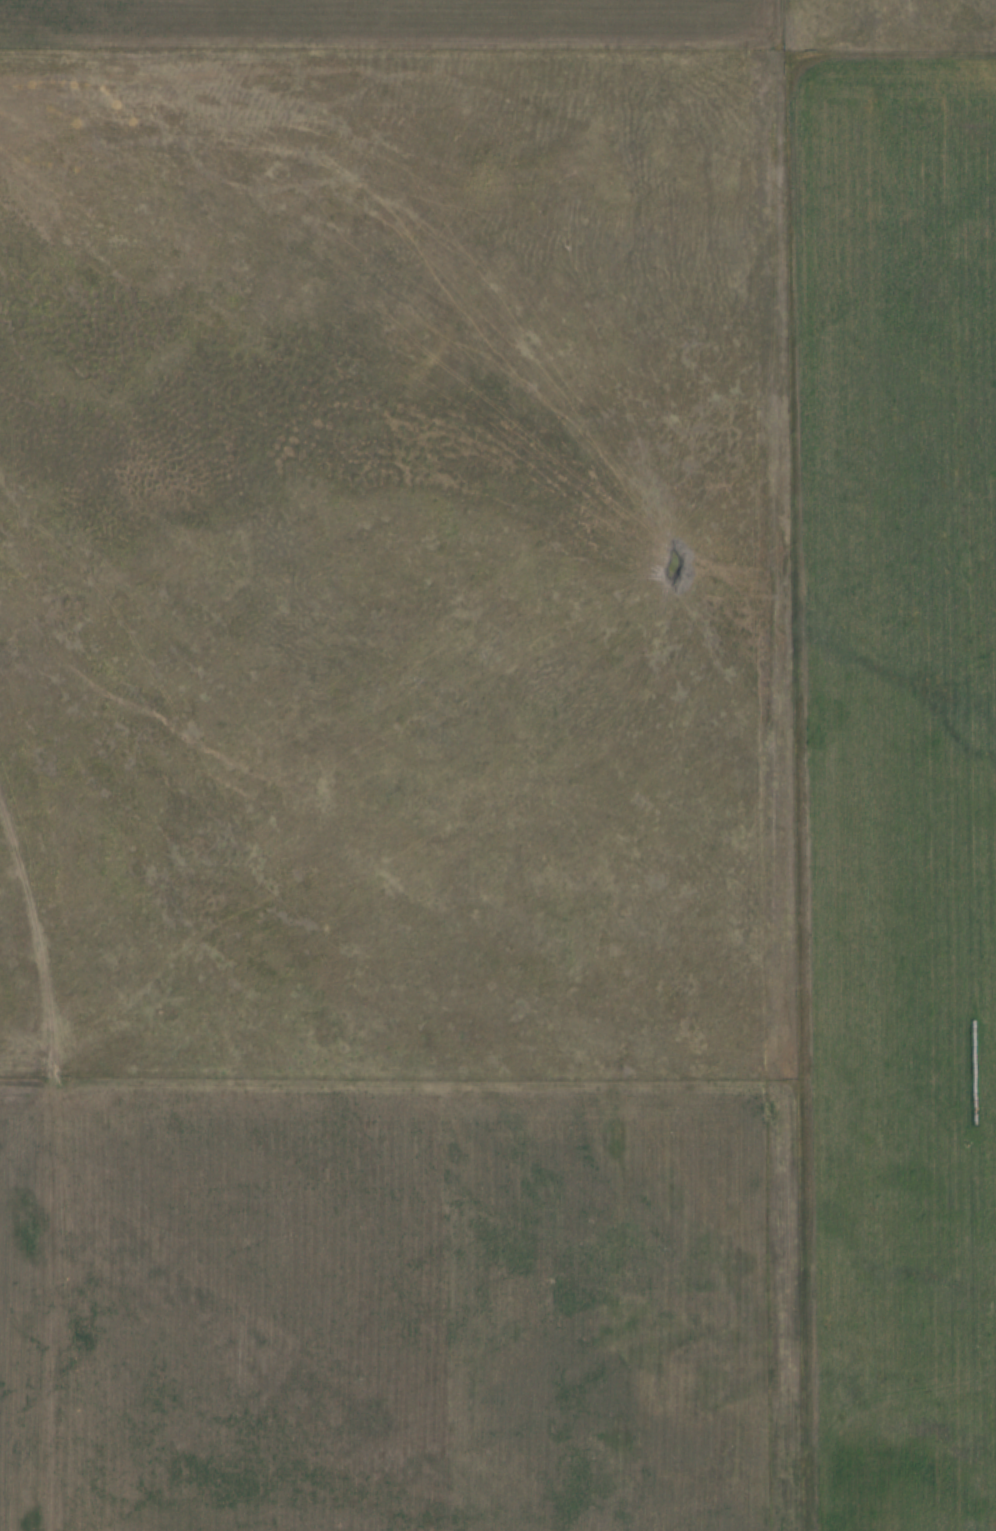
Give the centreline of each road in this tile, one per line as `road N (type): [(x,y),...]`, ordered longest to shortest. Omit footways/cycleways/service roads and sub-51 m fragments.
road 1 (track): [(785,1530),(778,0)]

